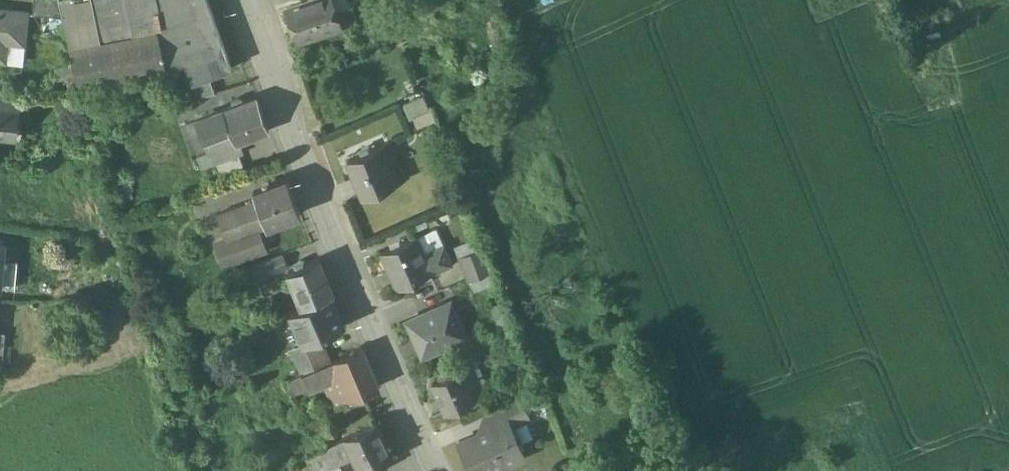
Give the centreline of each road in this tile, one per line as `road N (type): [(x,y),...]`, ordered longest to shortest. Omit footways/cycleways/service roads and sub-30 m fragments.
road 1 (residential): [(437,470),(387,365),(250,0)]

